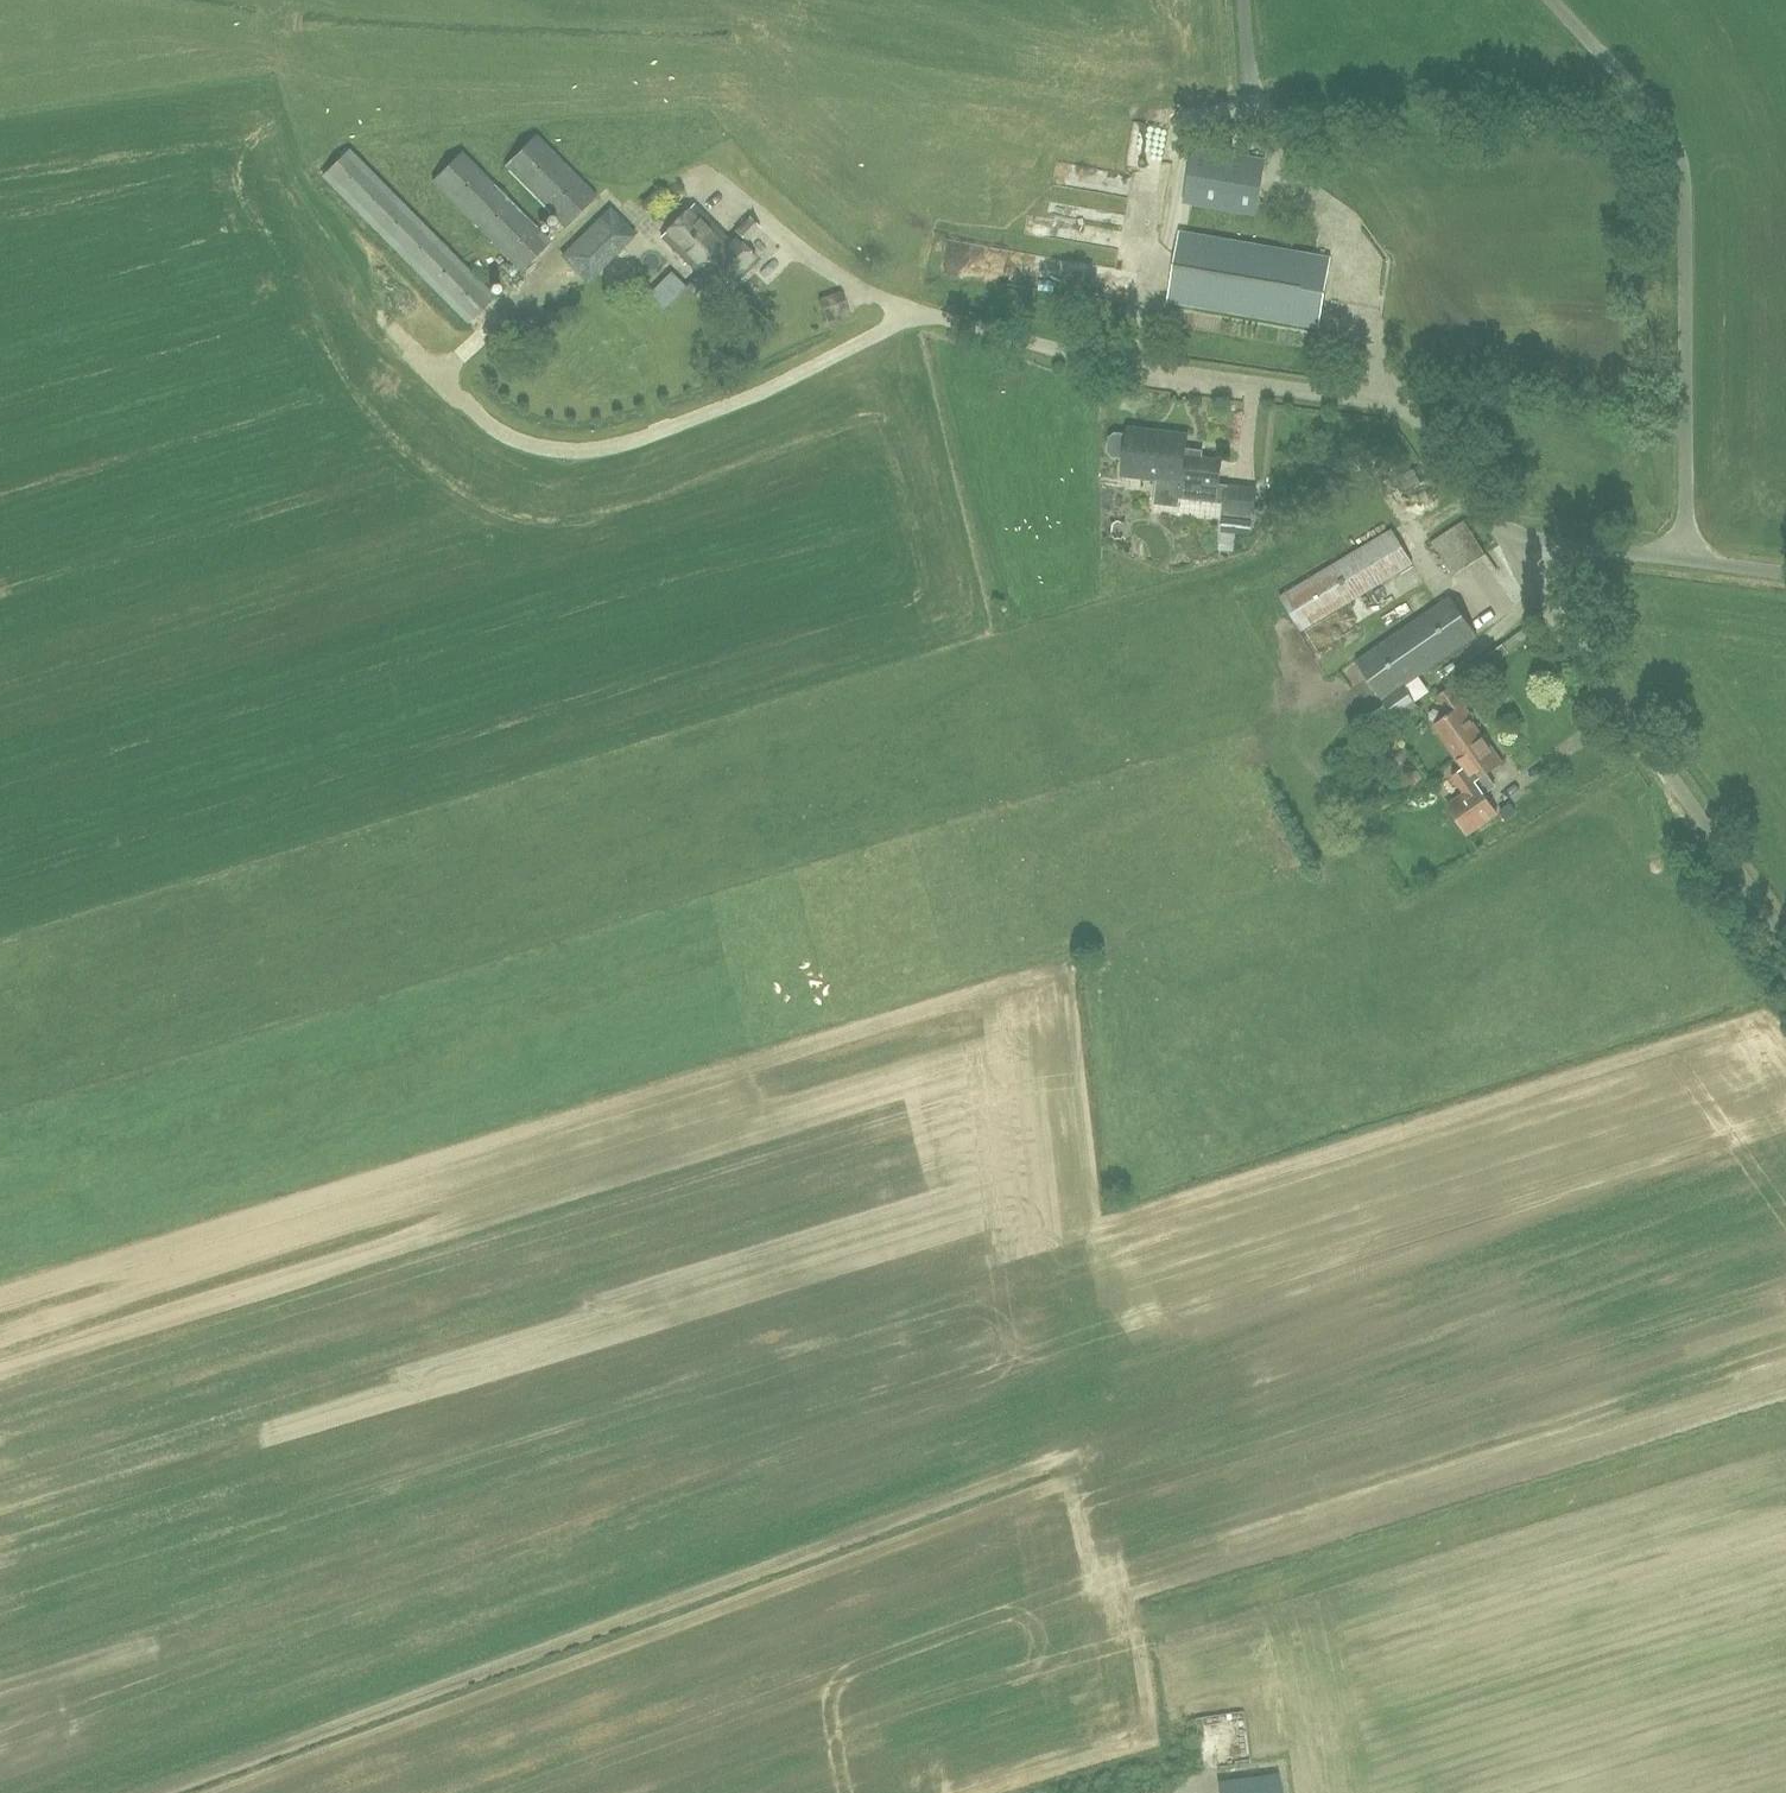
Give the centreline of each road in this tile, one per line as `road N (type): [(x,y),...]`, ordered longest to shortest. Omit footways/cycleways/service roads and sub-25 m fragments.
road 1 (unclassified): [(1785,938),(1502,536)]
road 2 (unclassified): [(1785,573),(1502,536)]

